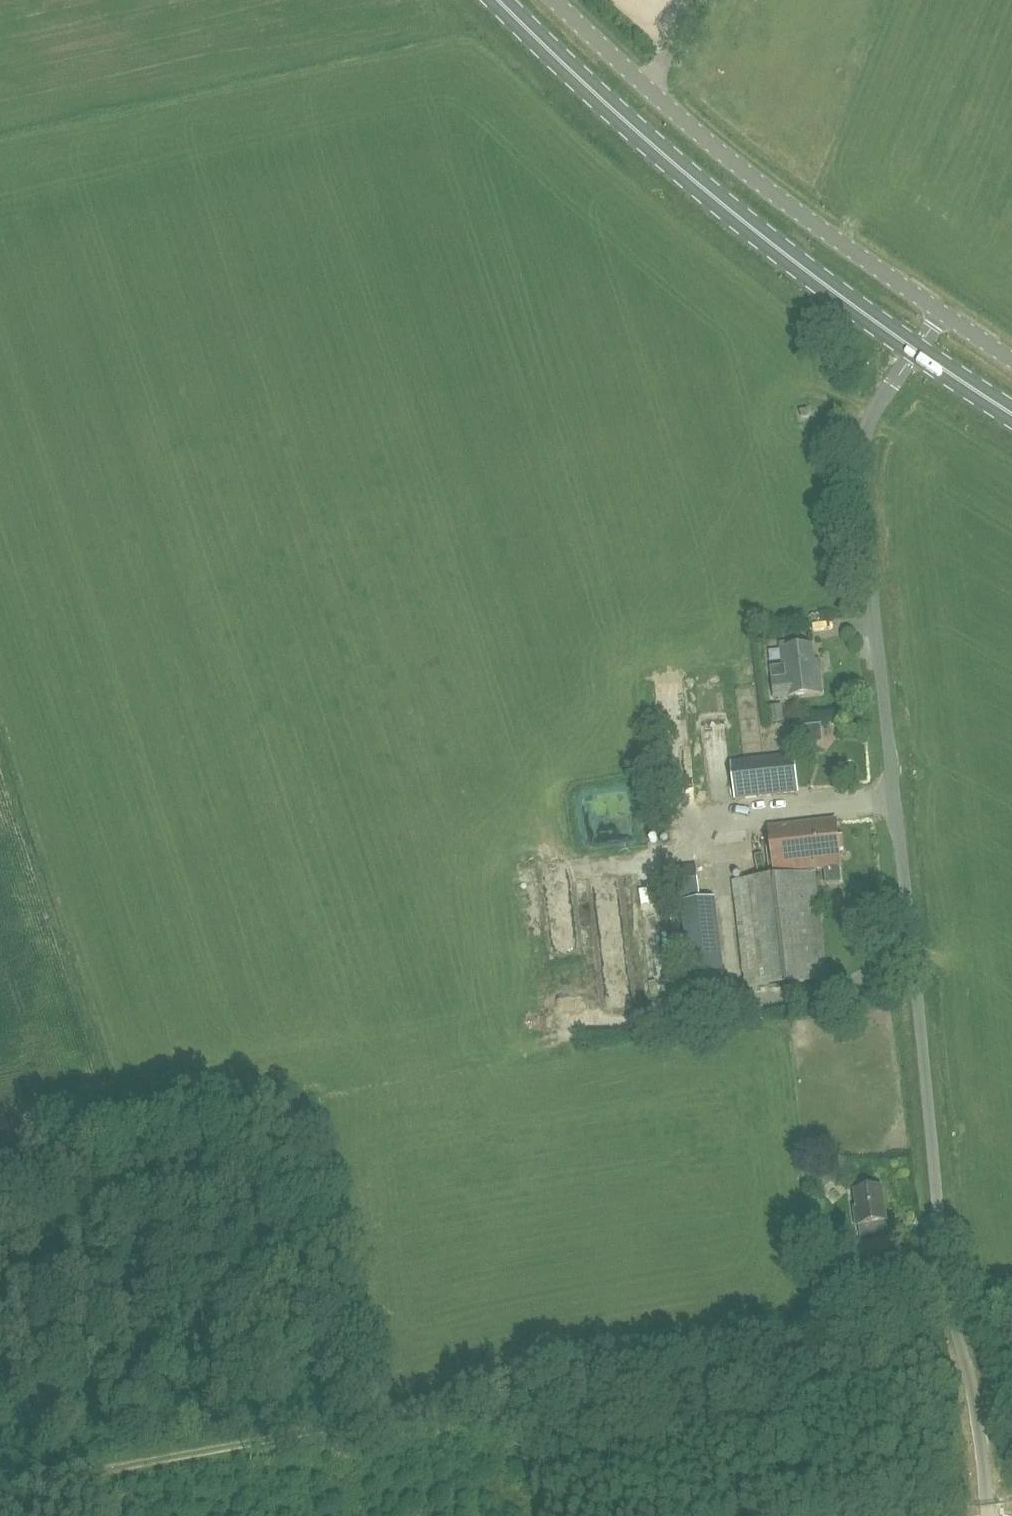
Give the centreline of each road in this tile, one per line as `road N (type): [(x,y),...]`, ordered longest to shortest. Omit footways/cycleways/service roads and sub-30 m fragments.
road 1 (track): [(946,1286),(915,1313),(893,1319),(0,1488)]
road 2 (unclassified): [(946,1286),(859,464),(872,412),(914,351)]
road 3 (primary): [(914,351),(714,198),(496,0)]
road 4 (unclassified): [(940,313),(739,169),(552,0)]

